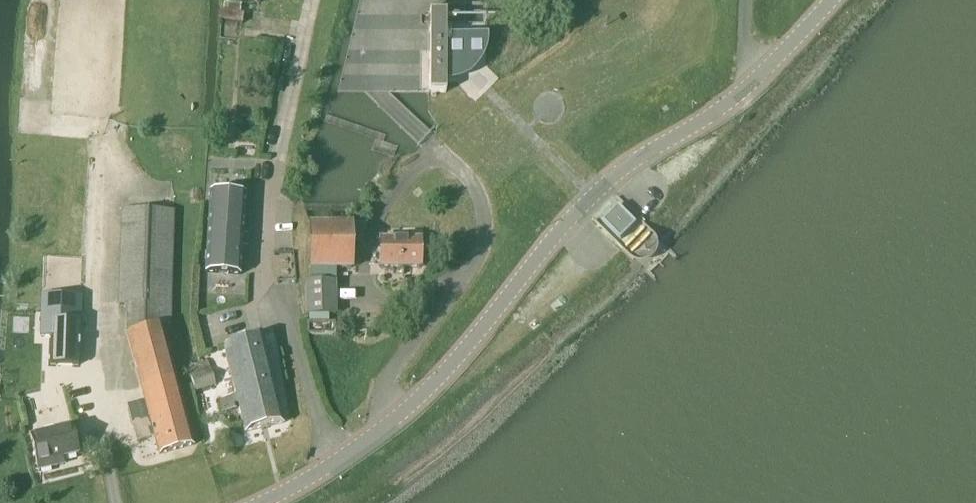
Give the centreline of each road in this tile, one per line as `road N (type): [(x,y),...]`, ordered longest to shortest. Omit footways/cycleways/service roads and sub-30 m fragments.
road 1 (tertiary): [(263,502),(341,460),(404,411),(454,363),(607,182),(744,90),(828,0)]

